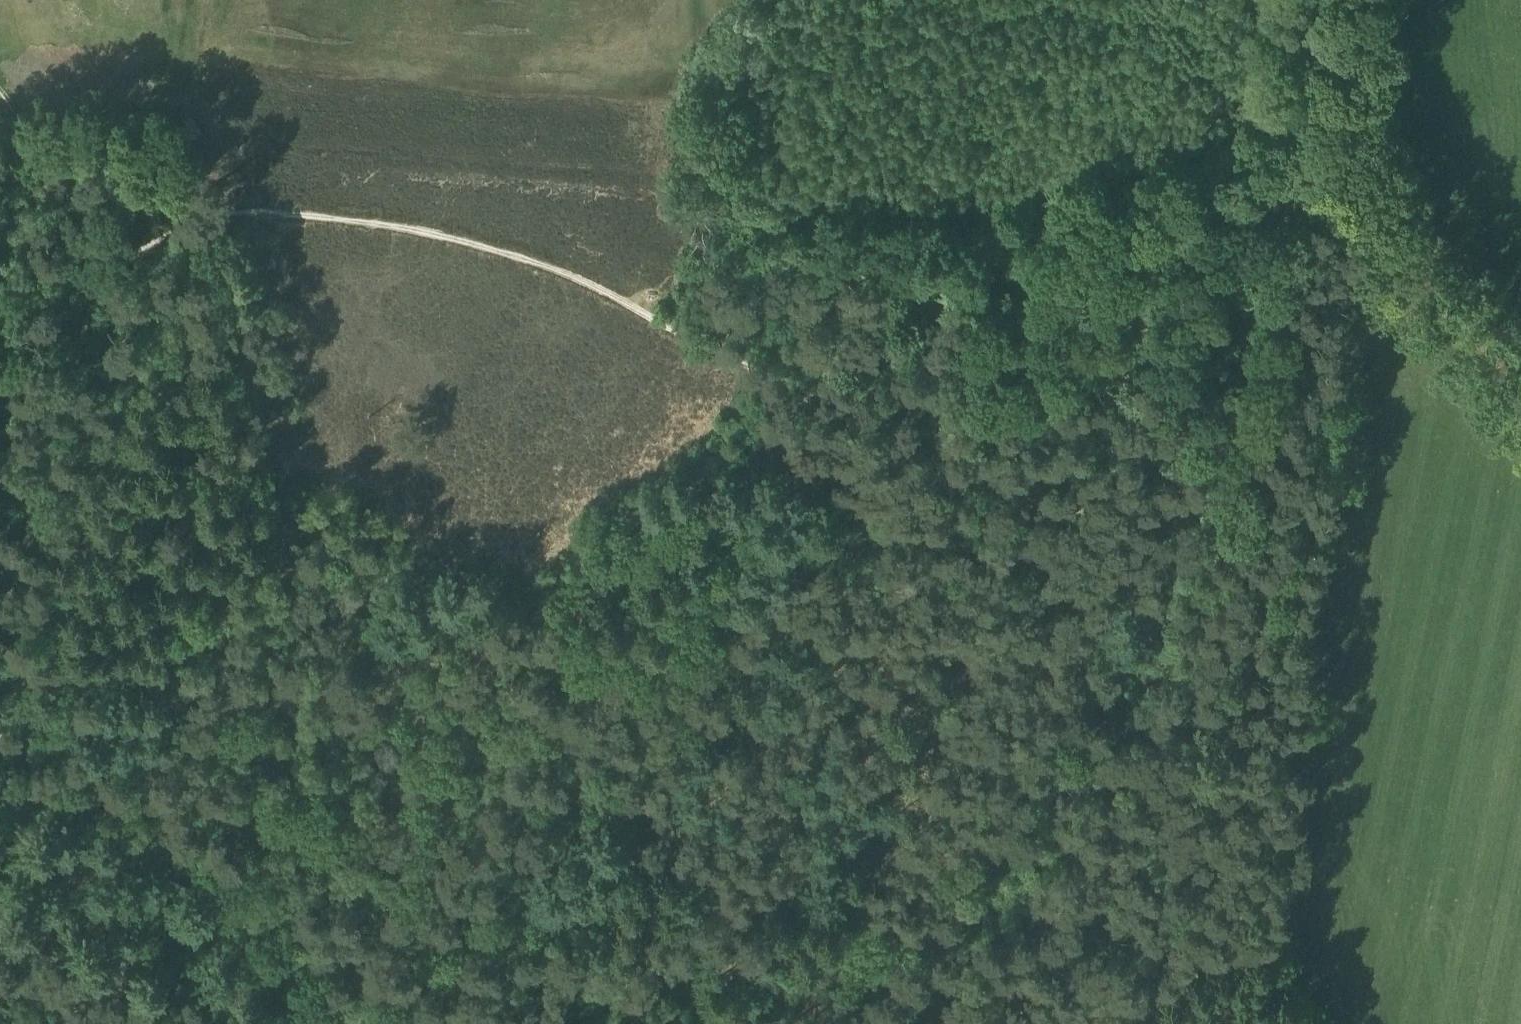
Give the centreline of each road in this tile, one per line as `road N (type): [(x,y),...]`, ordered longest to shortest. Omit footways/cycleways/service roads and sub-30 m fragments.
road 1 (track): [(100,257),(133,257),(236,213),(342,218),(542,265),(710,349),(810,382),(969,421),(1068,421),(1137,390),(1187,305),(1234,170),(1285,160),(1339,162)]
road 2 (track): [(0,592),(100,257)]
road 3 (track): [(1339,162),(1361,219),(1520,365)]
road 4 (track): [(0,94),(100,257)]
road 5 (track): [(1339,162),(1345,0)]

